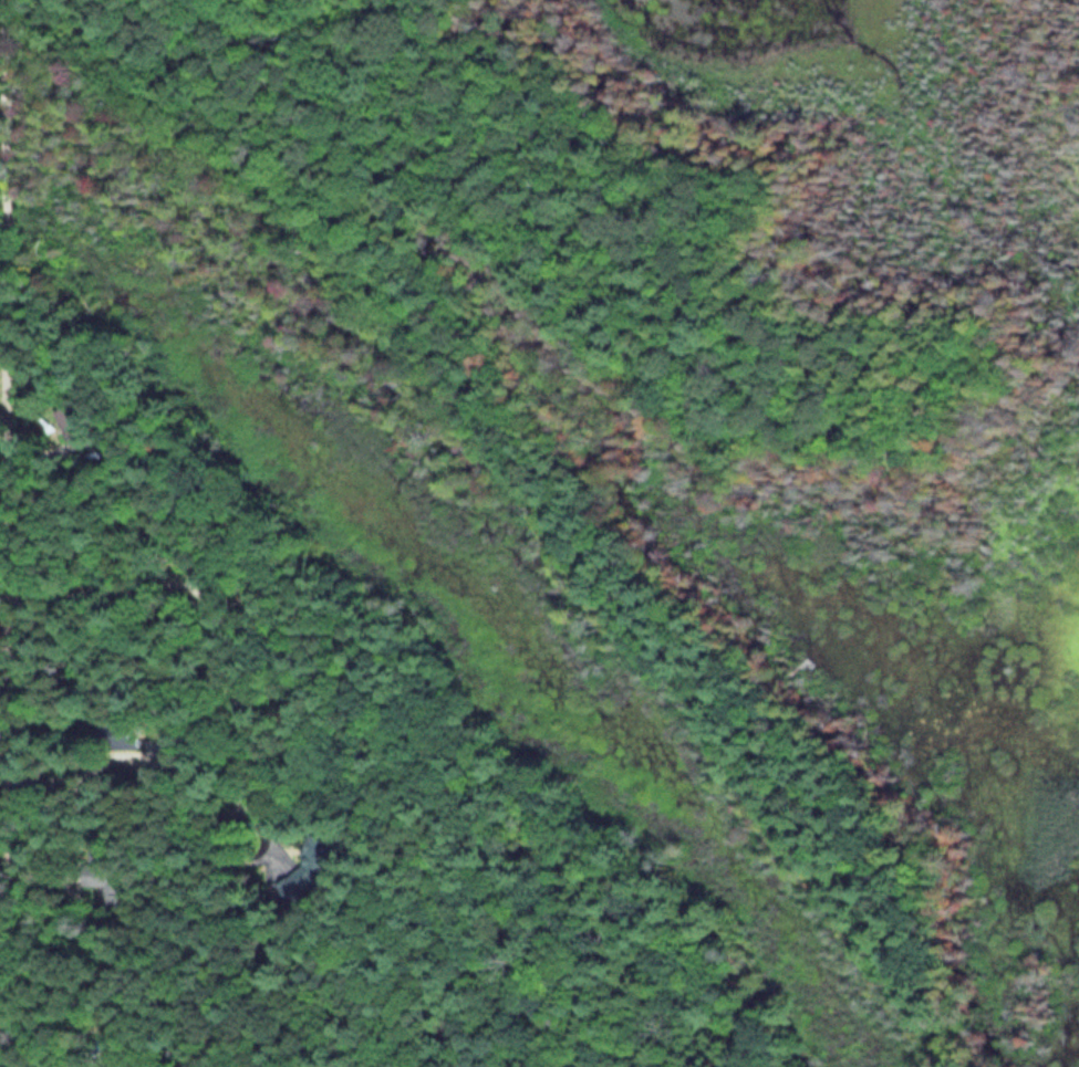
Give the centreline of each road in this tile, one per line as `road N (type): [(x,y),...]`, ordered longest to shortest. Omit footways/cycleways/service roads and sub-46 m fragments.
road 1 (track): [(5,1066),(8,0)]

